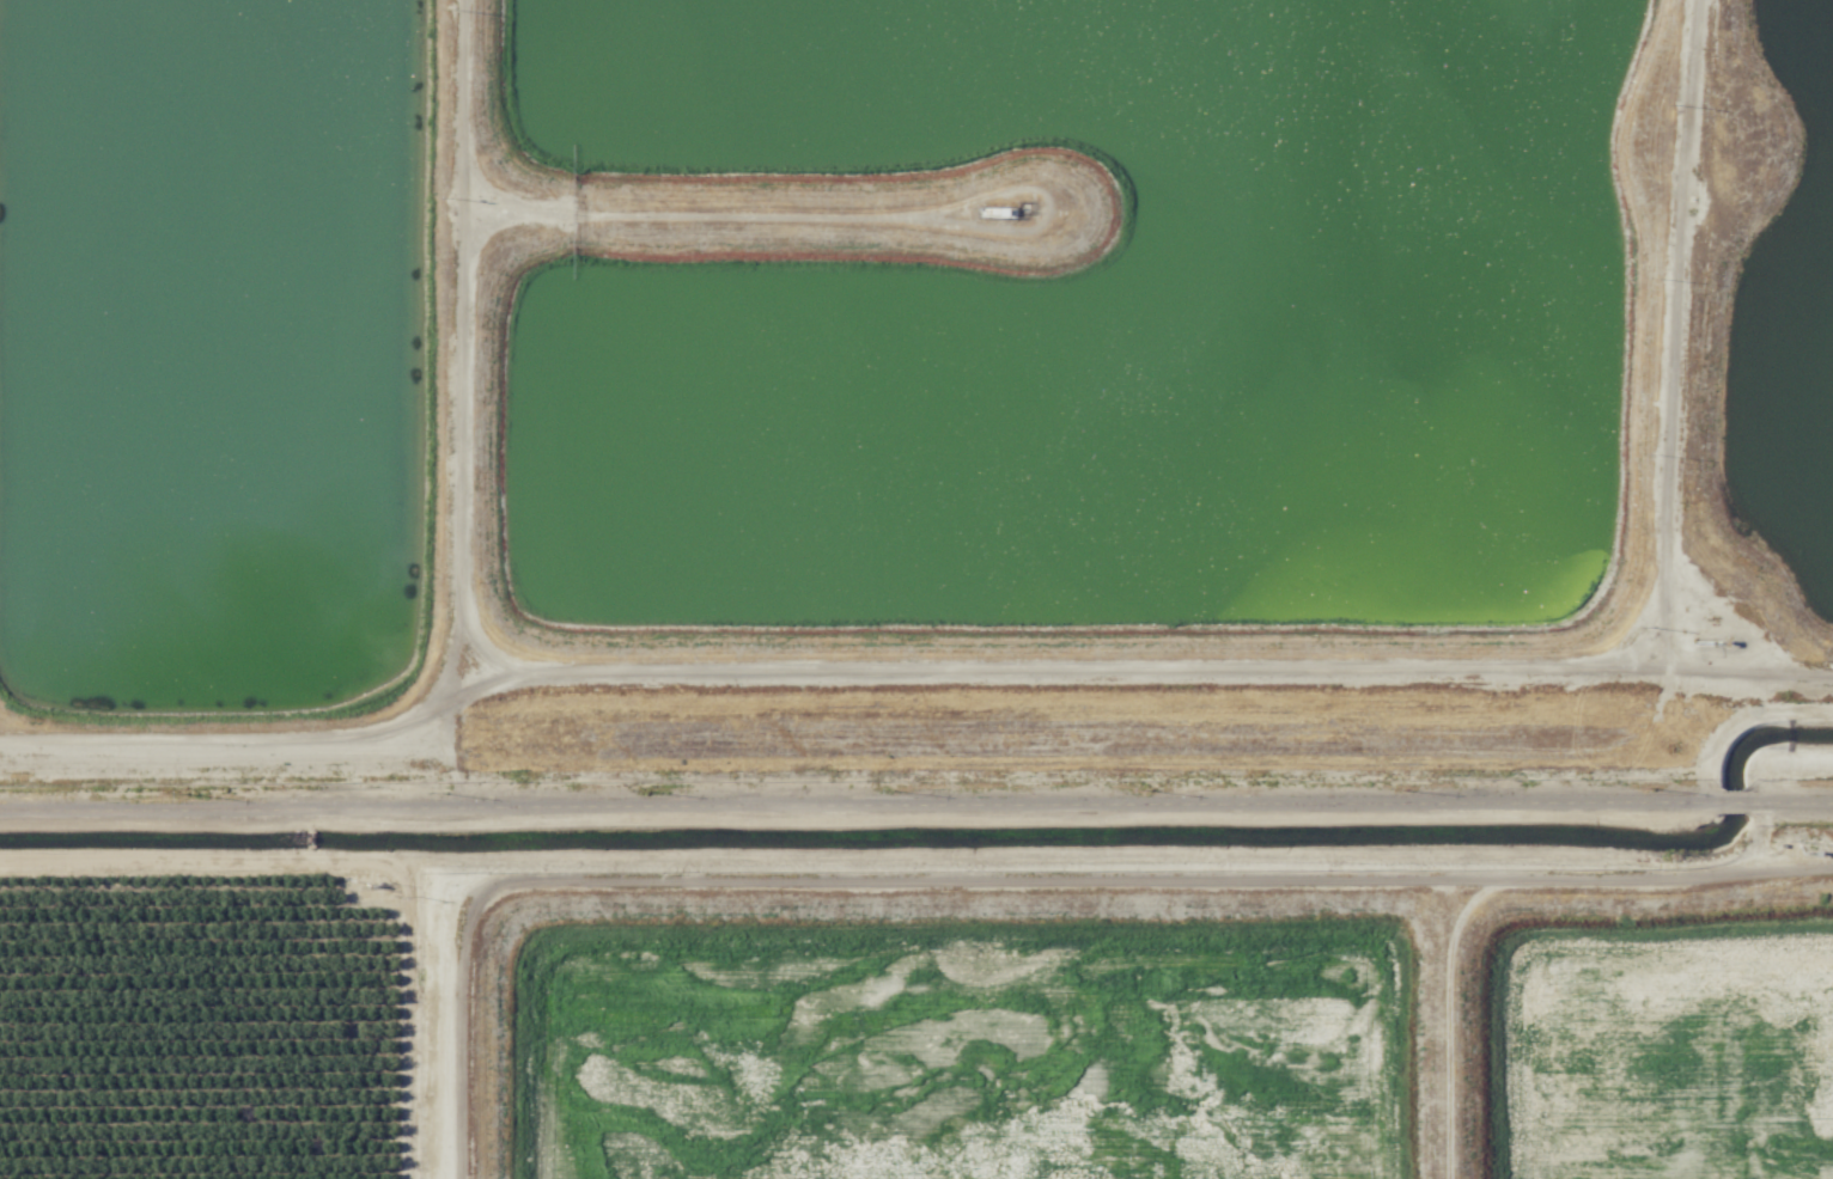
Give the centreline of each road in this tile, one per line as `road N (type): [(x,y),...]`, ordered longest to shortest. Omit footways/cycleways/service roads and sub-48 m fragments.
road 1 (tertiary): [(0,809),(1832,801)]

